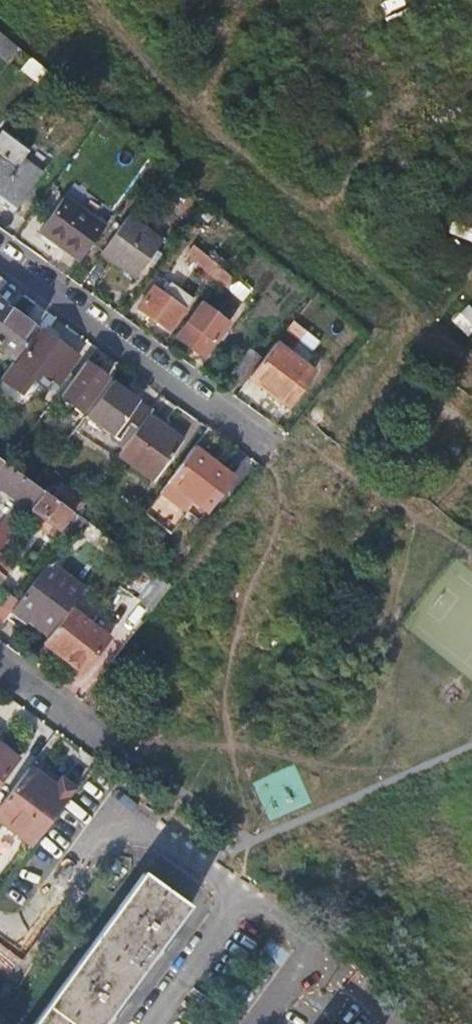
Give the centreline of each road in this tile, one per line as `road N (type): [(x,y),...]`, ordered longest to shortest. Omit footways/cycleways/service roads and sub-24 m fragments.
road 1 (residential): [(276,451),(0,253)]
road 2 (residential): [(106,741),(0,665)]

